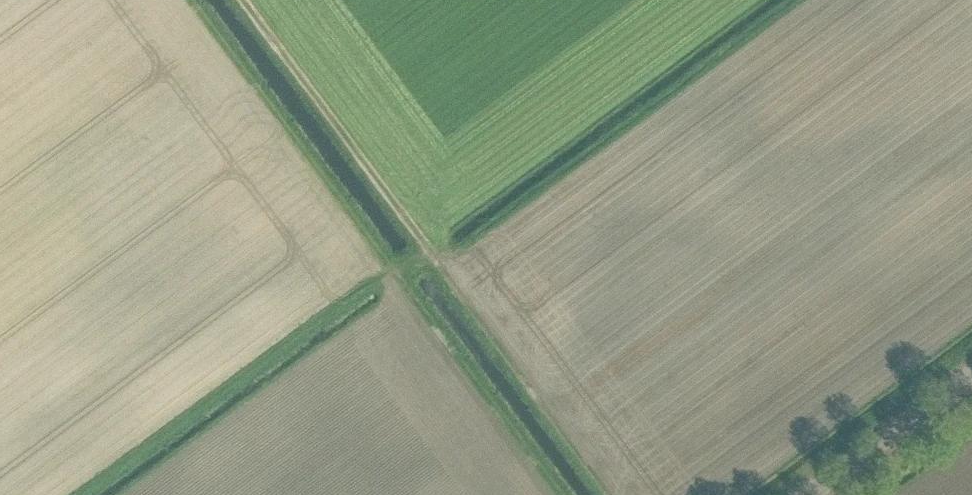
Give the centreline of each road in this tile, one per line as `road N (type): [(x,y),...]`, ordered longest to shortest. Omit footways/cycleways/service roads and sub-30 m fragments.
road 1 (tertiary): [(806,494),(971,373)]

